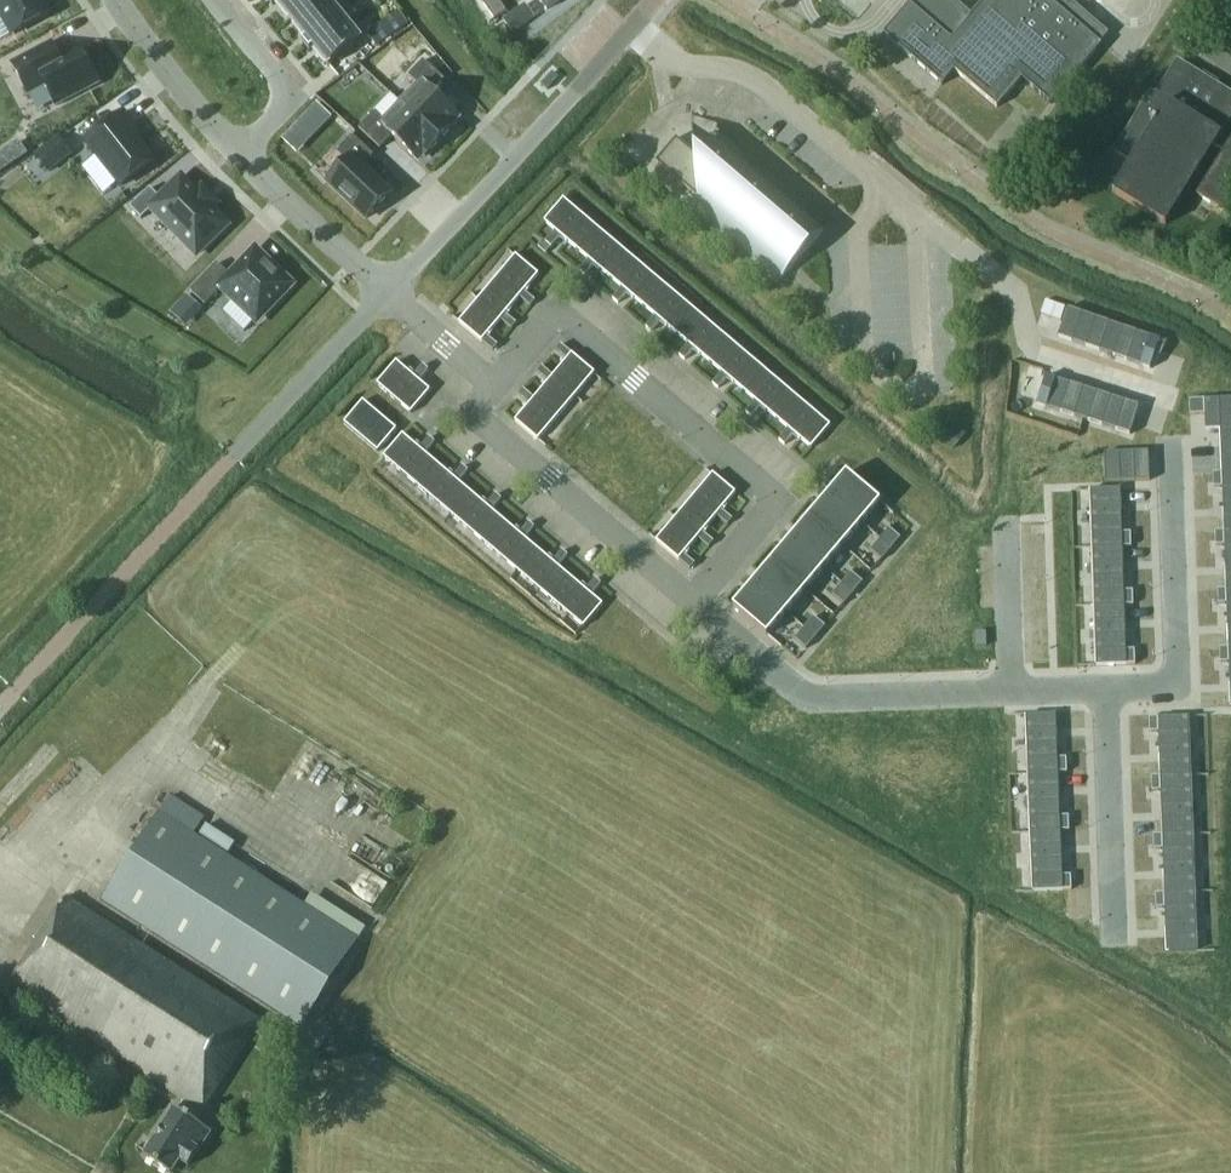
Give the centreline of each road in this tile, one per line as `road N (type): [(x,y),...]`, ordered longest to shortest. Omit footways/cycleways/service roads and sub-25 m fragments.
road 1 (residential): [(496,385),(557,313),(779,500),(693,603)]
road 2 (residential): [(388,293),(653,0)]
road 3 (residential): [(693,603),(808,695),(1011,691)]
road 4 (residential): [(693,603),(471,418),(496,385)]
road 5 (residential): [(1106,687),(1178,685),(1170,441)]
road 6 (residential): [(1106,687),(1115,941)]
road 7 (residential): [(239,154),(388,293)]
road 8 (residential): [(239,154),(292,95),(217,0)]
road 9 (residential): [(117,0),(239,154)]
road 10 (residential): [(1006,526),(1011,691)]
road 11 (residential): [(496,385),(388,293)]

